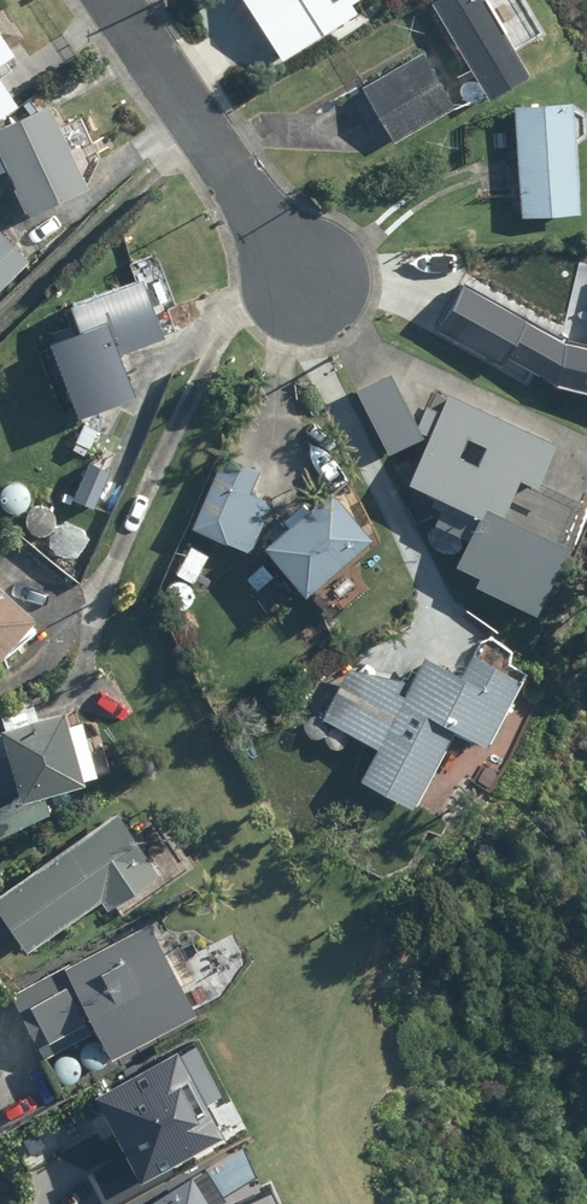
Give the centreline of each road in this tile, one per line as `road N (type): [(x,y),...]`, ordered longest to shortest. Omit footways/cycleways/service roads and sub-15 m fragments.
road 1 (residential): [(311,279),(118,0)]

